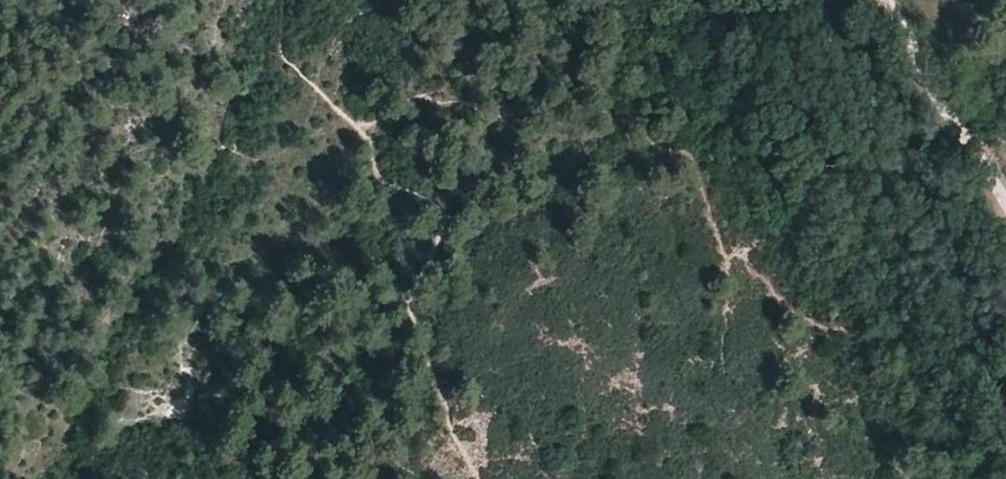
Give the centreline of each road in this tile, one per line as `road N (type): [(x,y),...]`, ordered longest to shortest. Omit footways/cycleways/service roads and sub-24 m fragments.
road 1 (track): [(1005,208),(890,0)]

